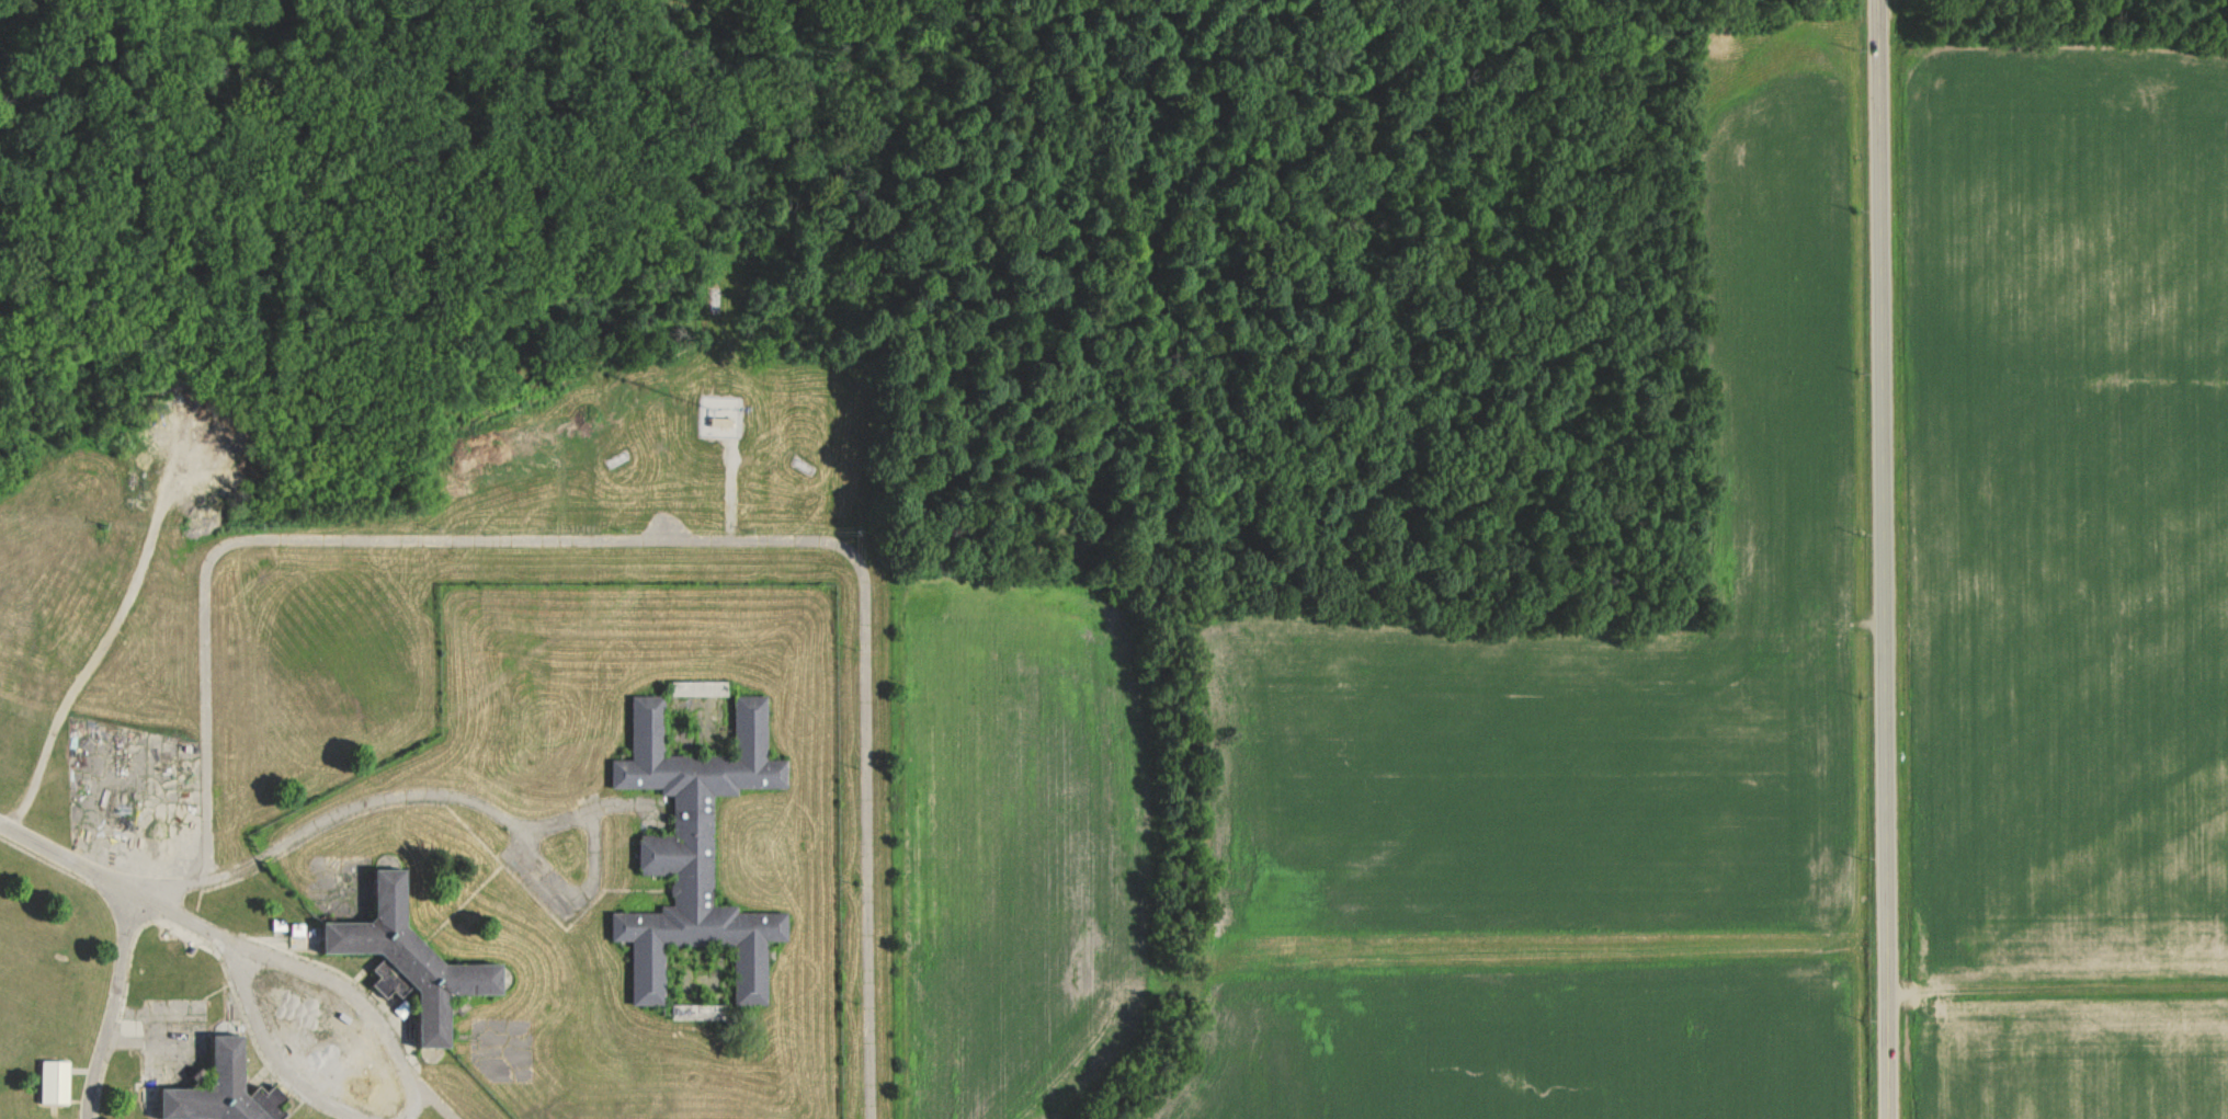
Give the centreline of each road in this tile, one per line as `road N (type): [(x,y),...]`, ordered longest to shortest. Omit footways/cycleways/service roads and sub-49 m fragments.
road 1 (tertiary): [(1887,1118),(1876,0)]

